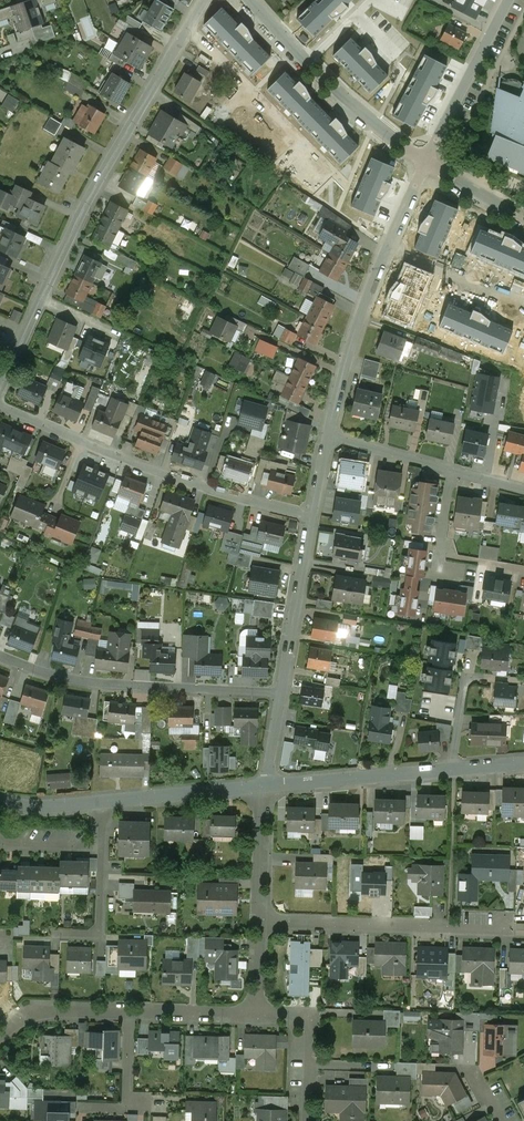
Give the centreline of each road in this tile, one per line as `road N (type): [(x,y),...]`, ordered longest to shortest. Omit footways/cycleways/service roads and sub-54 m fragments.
road 1 (residential): [(205,0),(94,189),(42,300)]
road 2 (residential): [(311,516),(144,468),(0,407)]
road 3 (residential): [(425,164),(365,302),(328,438)]
road 4 (residential): [(281,694),(100,685),(0,658)]
road 5 (residential): [(256,1012),(43,1009),(0,1032)]
road 6 (residential): [(523,763),(266,784)]
road 7 (residential): [(260,921),(502,930)]
road 8 (residential): [(247,0),(425,164)]
road 9 (residential): [(328,438),(523,491)]
road 10 (residential): [(507,0),(425,164)]
road 11 (residential): [(311,516),(281,694)]
road 12 (residential): [(266,784),(103,803)]
road 13 (residential): [(256,1012),(297,1014),(308,1027),(306,1120)]
road 14 (residential): [(266,784),(260,921)]
road 15 (residential): [(56,934),(99,934),(101,848)]

